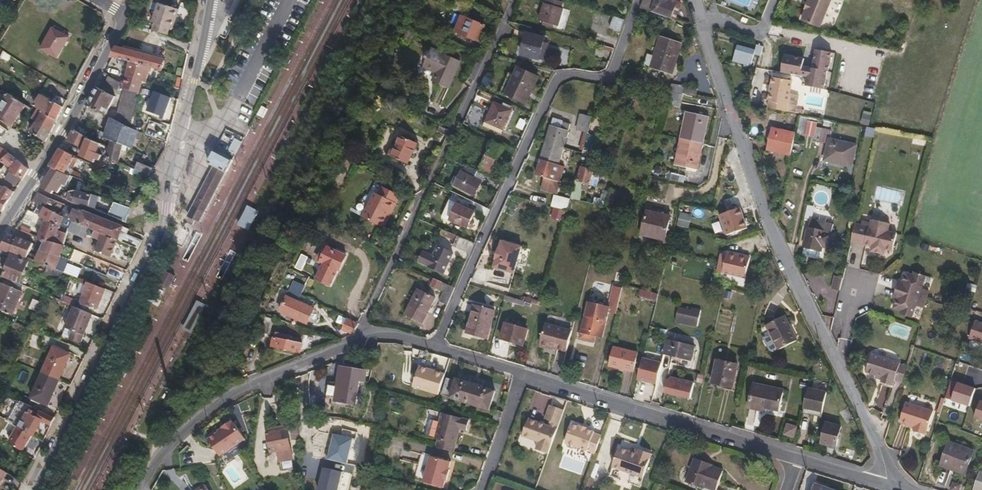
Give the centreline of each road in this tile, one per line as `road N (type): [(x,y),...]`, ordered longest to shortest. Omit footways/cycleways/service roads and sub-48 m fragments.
road 1 (primary): [(32,489),(160,241),(173,150),(211,0)]
road 2 (residential): [(891,484),(775,244),(694,0)]
road 3 (residential): [(439,345),(561,71),(599,79),(612,72),(638,0)]
road 4 (residential): [(439,345),(368,339),(264,382),(163,451),(135,489)]
road 5 (residential): [(526,373),(797,455)]
road 6 (primary): [(126,16),(68,128),(0,231)]

